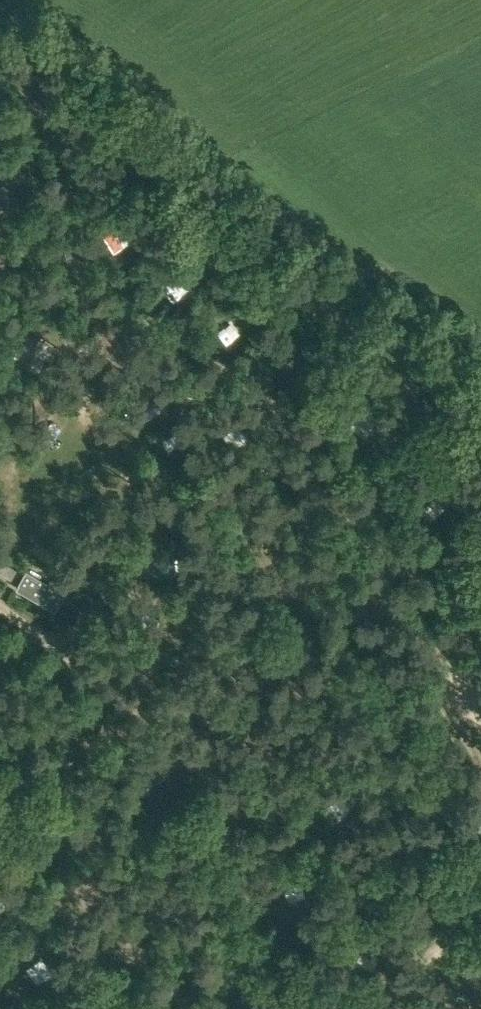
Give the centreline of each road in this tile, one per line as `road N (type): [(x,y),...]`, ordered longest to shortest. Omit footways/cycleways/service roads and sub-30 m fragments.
road 1 (track): [(337,658),(103,597),(63,654)]
road 2 (track): [(336,524),(480,590)]

